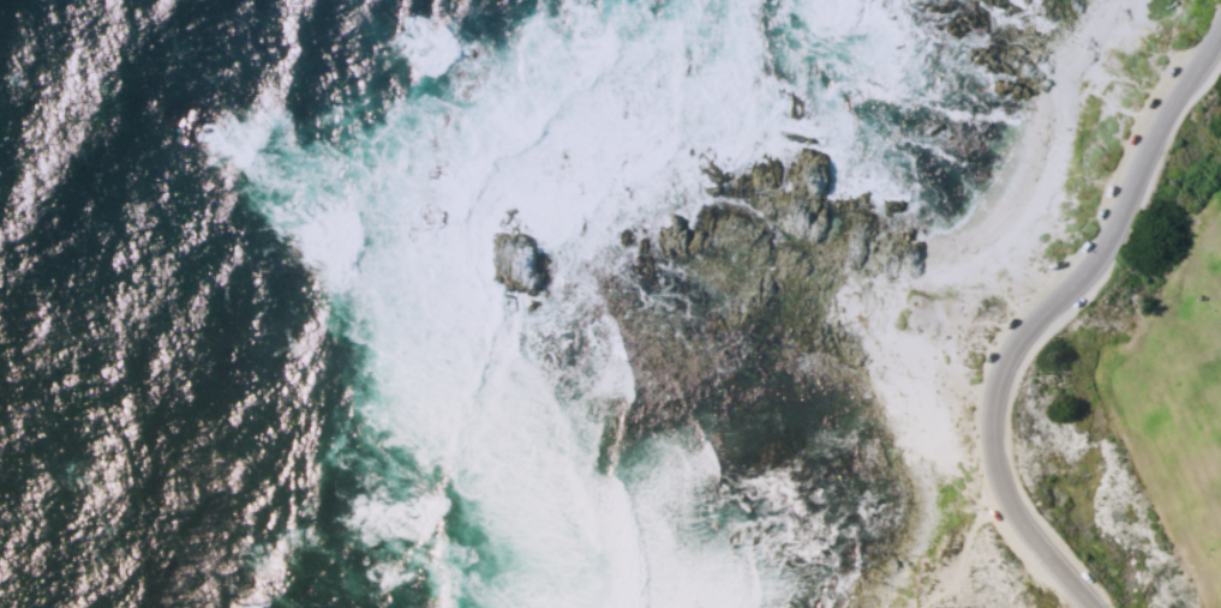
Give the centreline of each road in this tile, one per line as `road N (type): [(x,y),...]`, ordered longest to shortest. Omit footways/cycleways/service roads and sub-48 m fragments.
road 1 (secondary): [(1220,26),(1161,119),(1111,234),(1017,339),(992,399),(994,466),(1006,501),(1094,607)]

